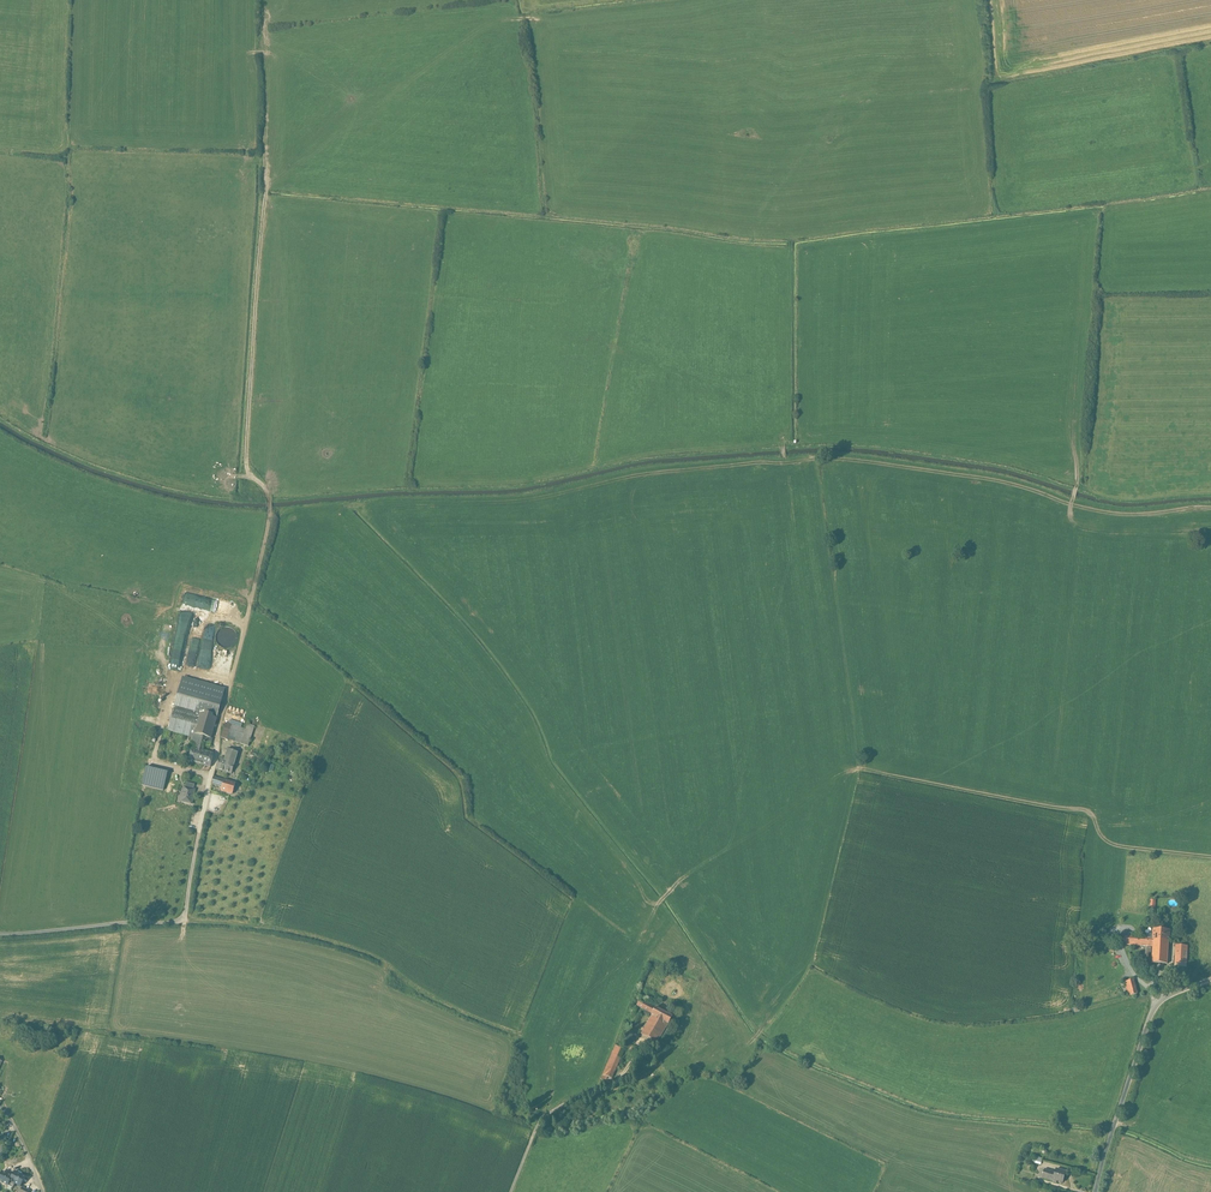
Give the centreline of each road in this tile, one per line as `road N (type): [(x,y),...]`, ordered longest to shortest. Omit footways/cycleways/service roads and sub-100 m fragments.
road 1 (unclassified): [(0,933),(183,922),(208,793)]
road 2 (unclassified): [(1095,1191),(1155,1009),(1210,980)]
road 3 (track): [(615,1083),(540,1123),(511,1191)]

